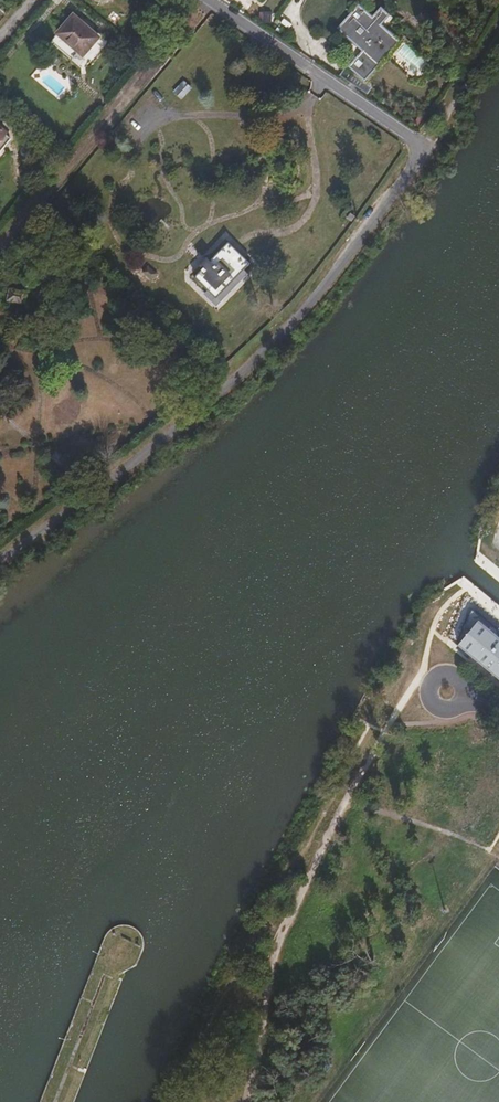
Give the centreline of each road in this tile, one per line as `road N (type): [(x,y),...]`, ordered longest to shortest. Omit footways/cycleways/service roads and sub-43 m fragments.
road 1 (residential): [(422,149),(334,276),(231,385),(0,560)]
road 2 (track): [(254,1101),(267,1071),(277,951),(385,734)]
road 3 (residential): [(0,247),(206,1)]
road 4 (residential): [(206,1),(422,149)]
road 5 (residential): [(498,36),(422,149)]

